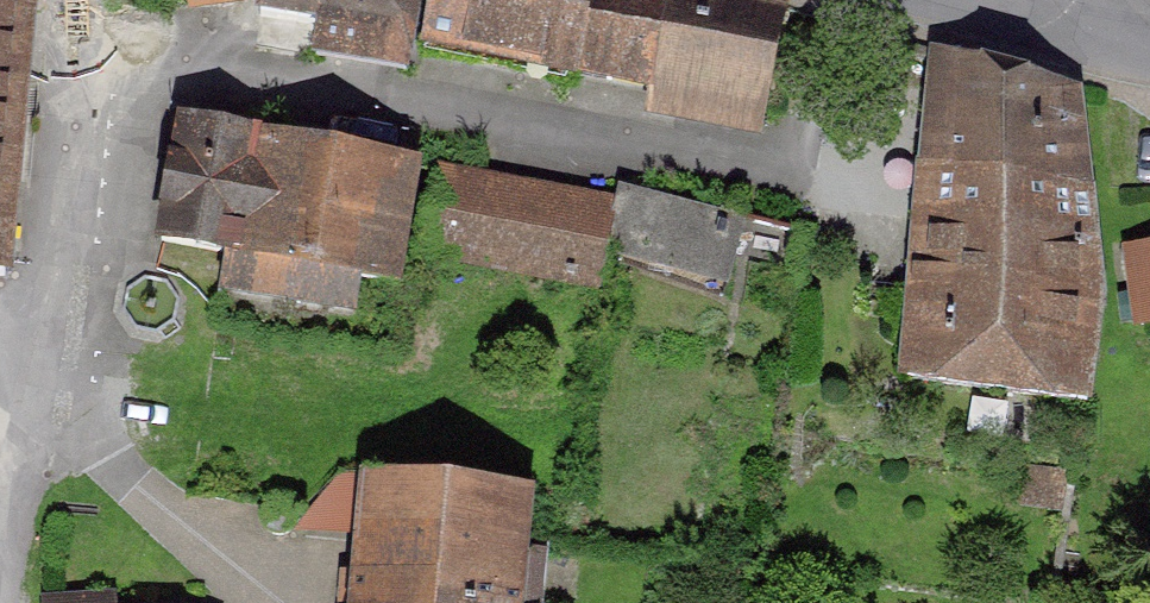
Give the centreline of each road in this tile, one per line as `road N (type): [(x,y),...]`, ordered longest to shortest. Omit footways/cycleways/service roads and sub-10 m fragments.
road 1 (residential): [(57,46),(429,96),(821,201)]
road 2 (residential): [(0,459),(84,165),(57,46)]

